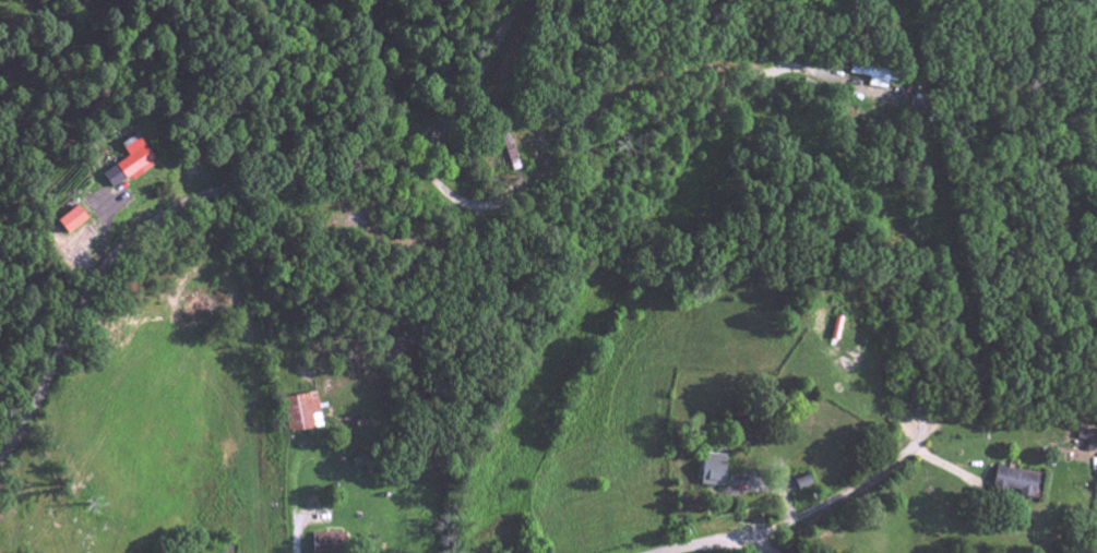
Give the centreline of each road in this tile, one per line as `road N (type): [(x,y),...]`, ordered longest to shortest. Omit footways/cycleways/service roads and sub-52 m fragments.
road 1 (residential): [(0,460),(96,280),(123,248),(202,199),(371,170),(426,152),(453,123),(520,0)]

